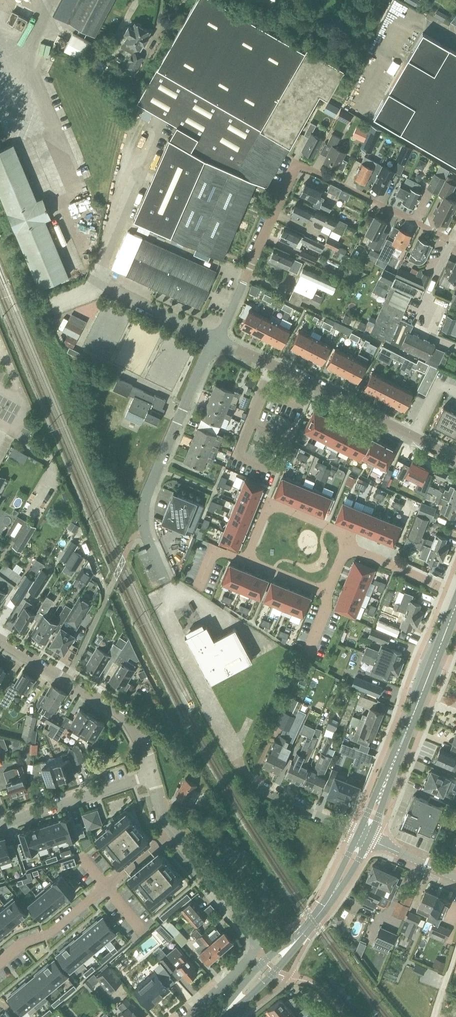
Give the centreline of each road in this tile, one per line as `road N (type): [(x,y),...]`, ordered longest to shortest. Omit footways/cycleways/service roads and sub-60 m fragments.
road 1 (residential): [(247,275),(298,166),(454,238)]
road 2 (residential): [(455,457),(217,341)]
road 3 (residential): [(168,583),(146,533),(145,503),(217,341)]
road 4 (secondary): [(365,838),(455,609)]
road 5 (residential): [(192,1016),(256,943),(174,832)]
road 6 (secondary): [(219,1016),(315,922),(365,838)]
road 7 (residential): [(152,774),(130,721),(0,640)]
road 8 (residential): [(0,825),(152,774)]
road 9 (residential): [(246,561),(266,513),(277,506),(337,529),(348,547)]
road 10 (residential): [(365,838),(244,774)]
road 11 (residential): [(0,967),(107,887)]

